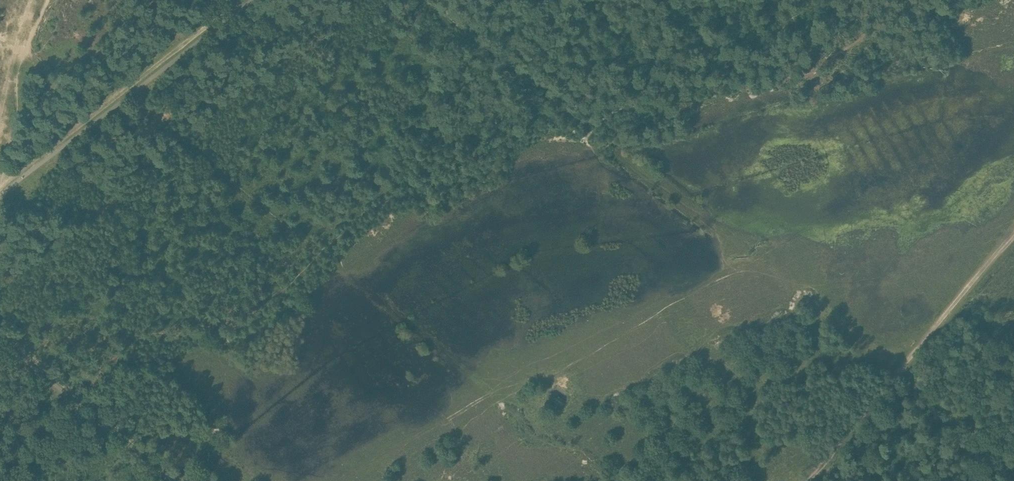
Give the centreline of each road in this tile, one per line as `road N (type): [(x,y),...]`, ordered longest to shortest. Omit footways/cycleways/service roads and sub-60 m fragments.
road 1 (track): [(0,179),(229,0)]
road 2 (track): [(0,332),(187,480)]
road 3 (track): [(894,365),(1013,223)]
road 4 (track): [(1013,460),(894,365)]
road 5 (track): [(798,480),(894,365)]

